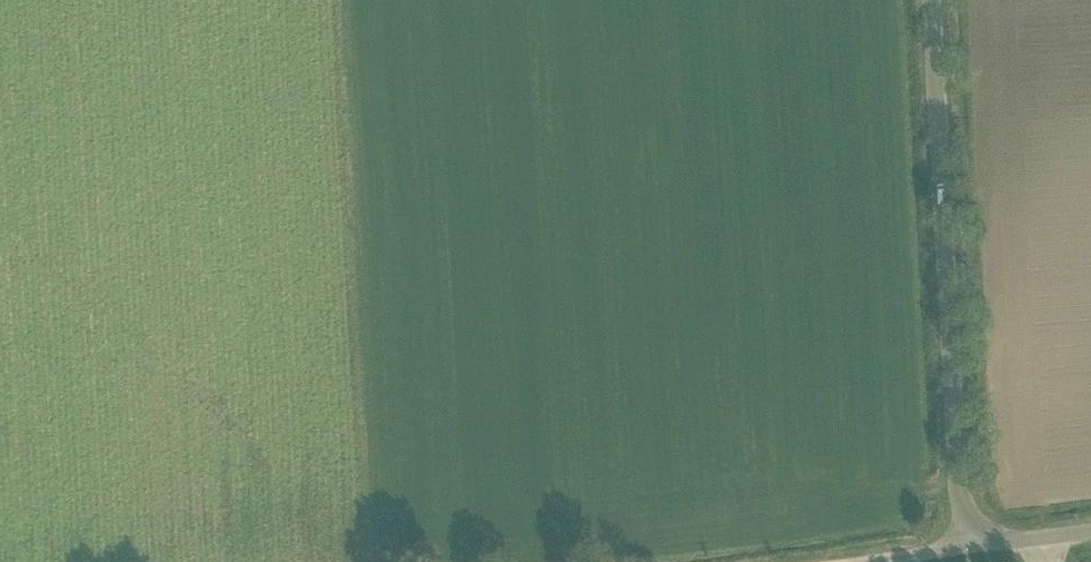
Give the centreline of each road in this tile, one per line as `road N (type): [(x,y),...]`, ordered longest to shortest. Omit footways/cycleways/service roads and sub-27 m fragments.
road 1 (unclassified): [(1090,530),(959,547),(928,0)]

